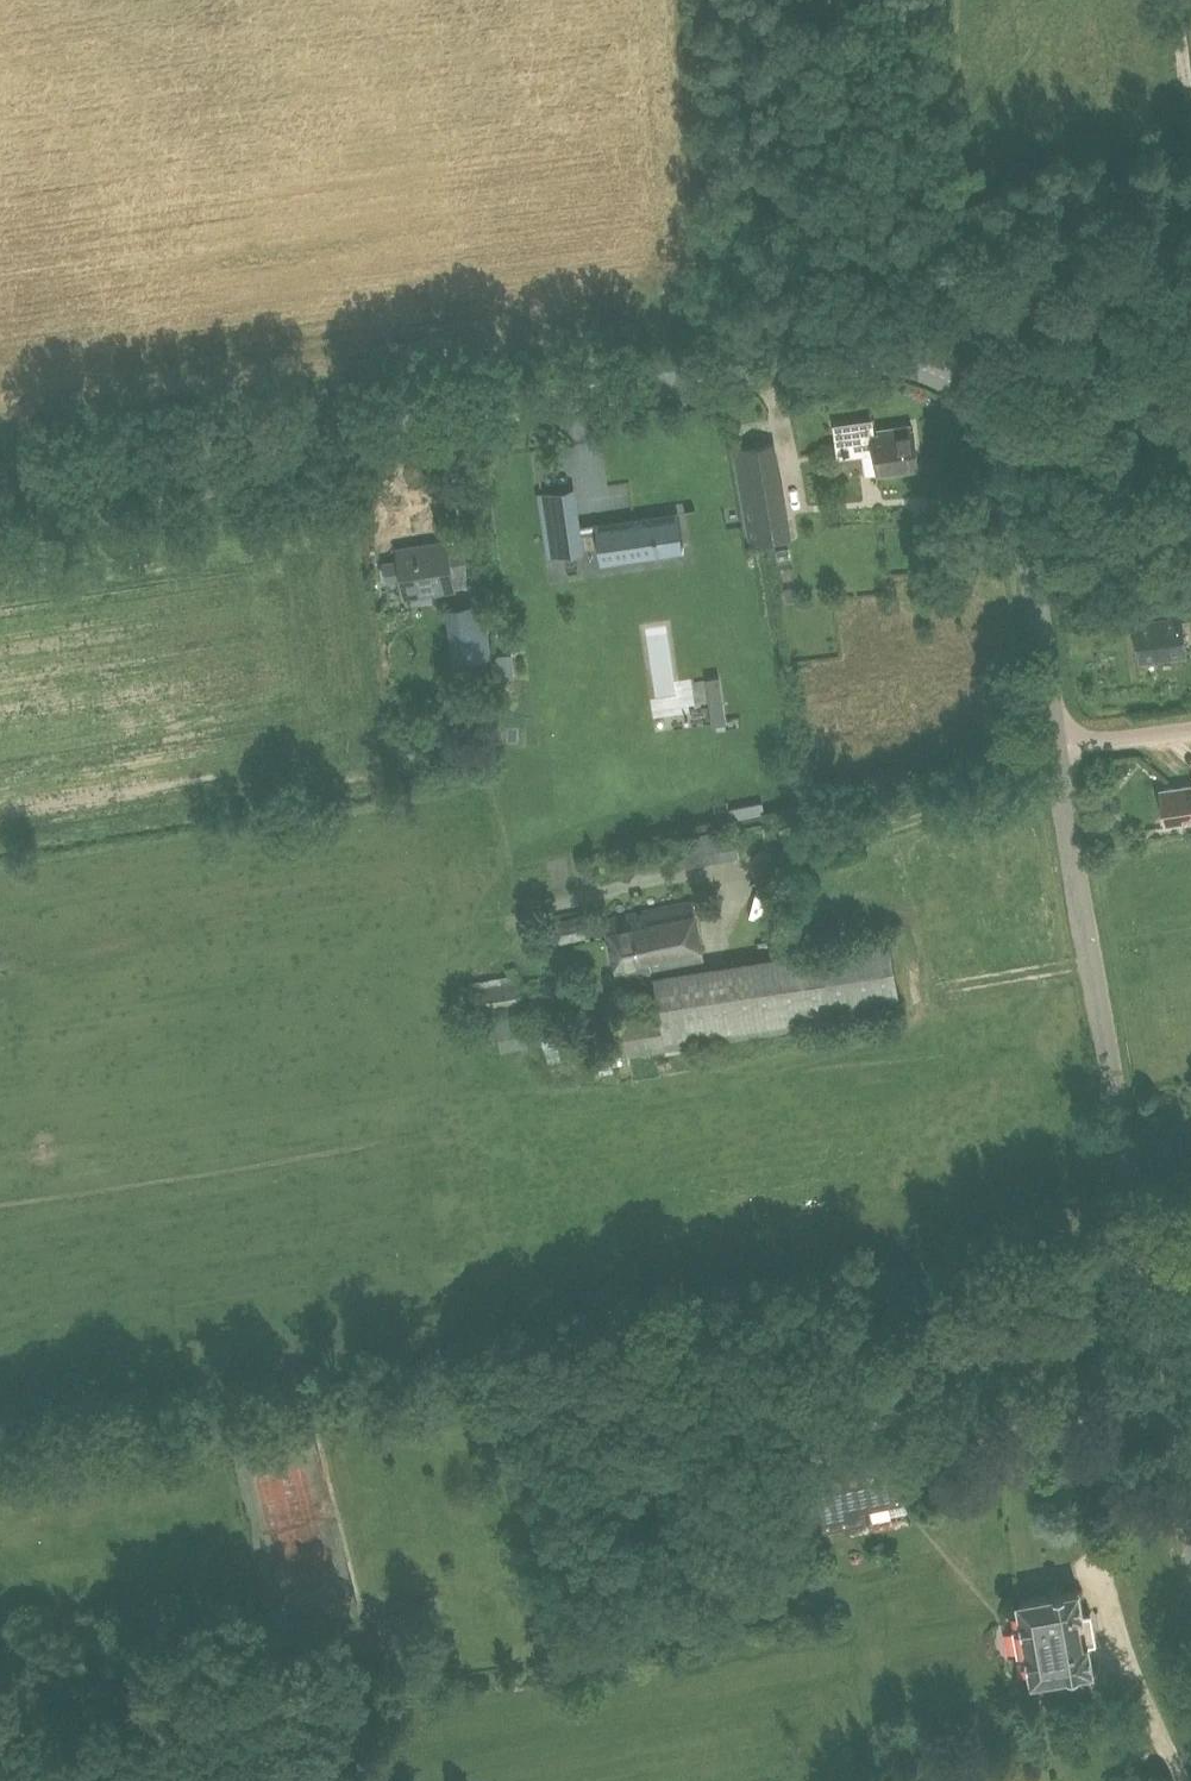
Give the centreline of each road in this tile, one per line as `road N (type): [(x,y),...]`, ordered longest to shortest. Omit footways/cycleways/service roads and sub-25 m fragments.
road 1 (tertiary): [(0,482),(657,383),(850,359),(894,361),(961,389),(1007,461),(1051,746)]
road 2 (tertiary): [(1190,1474),(1051,746)]
road 3 (unclassified): [(1051,746),(1190,729)]

